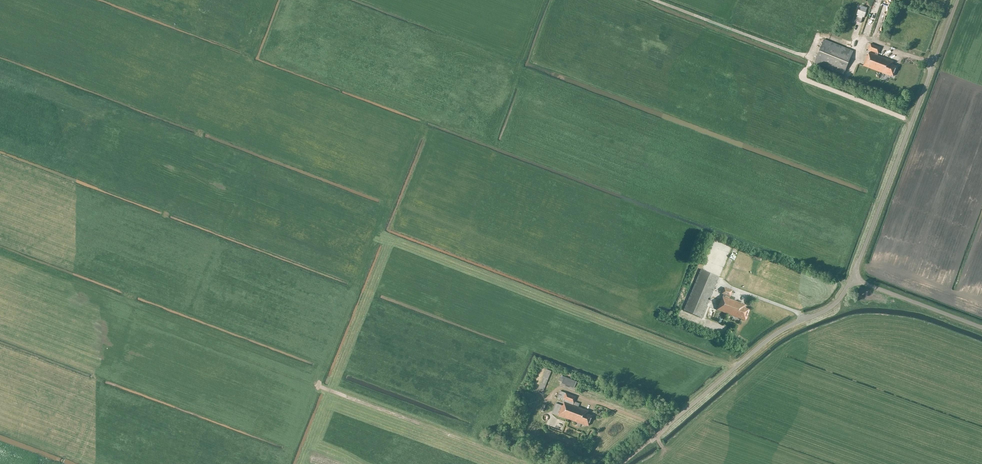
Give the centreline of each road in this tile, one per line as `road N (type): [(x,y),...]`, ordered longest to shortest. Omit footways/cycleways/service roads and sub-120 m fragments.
road 1 (unclassified): [(853,278),(957,0)]
road 2 (unclassified): [(653,439),(771,337),(833,305),(853,278)]
road 3 (unclassified): [(981,327),(853,278)]

